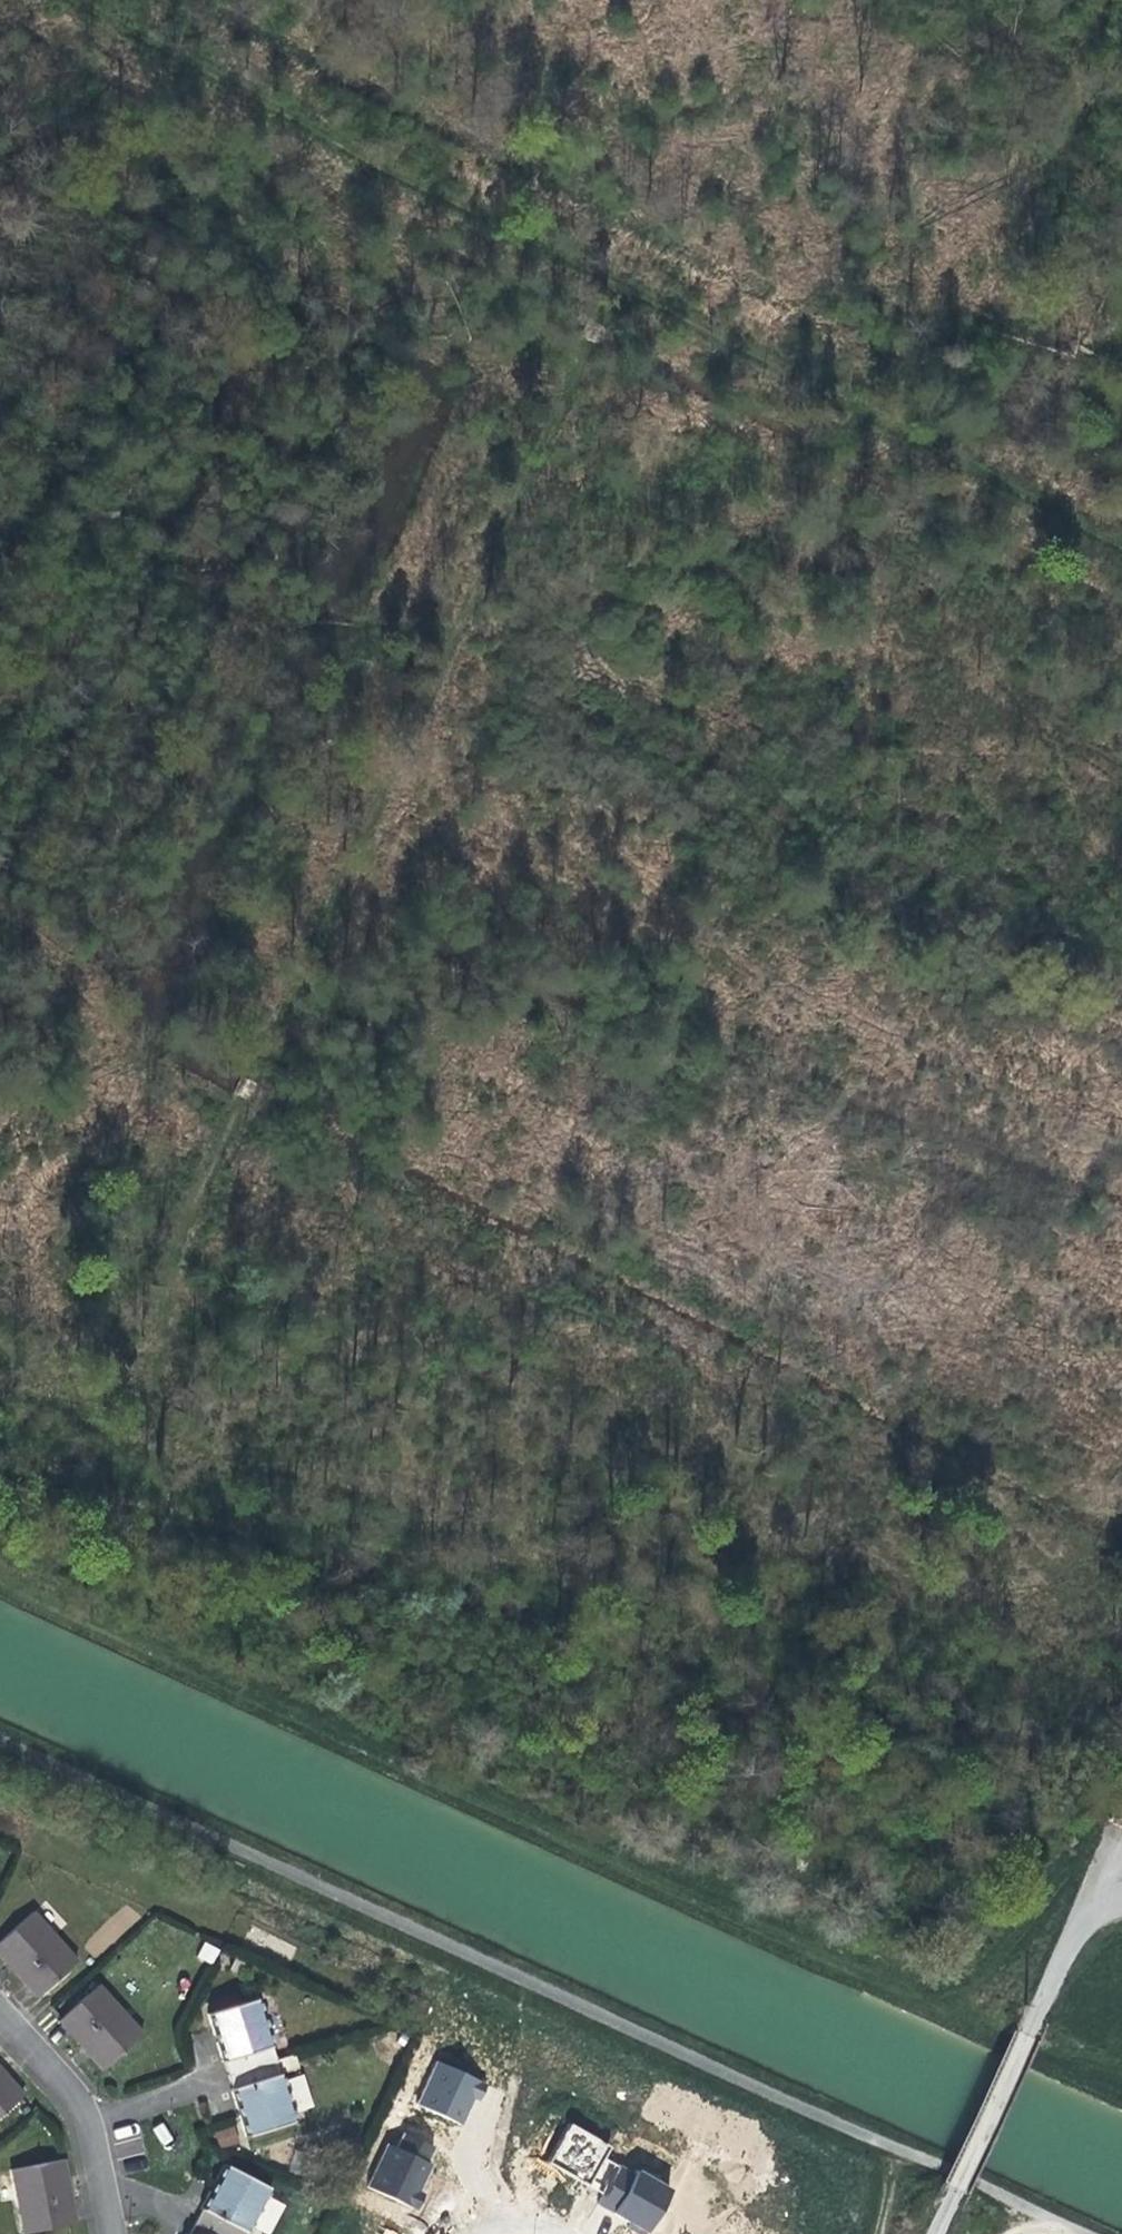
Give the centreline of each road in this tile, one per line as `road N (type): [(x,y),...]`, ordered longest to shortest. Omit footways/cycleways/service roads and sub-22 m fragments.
road 1 (unclassified): [(931,2233),(1121,1825)]
road 2 (residential): [(0,2011),(83,2110),(108,2233)]

